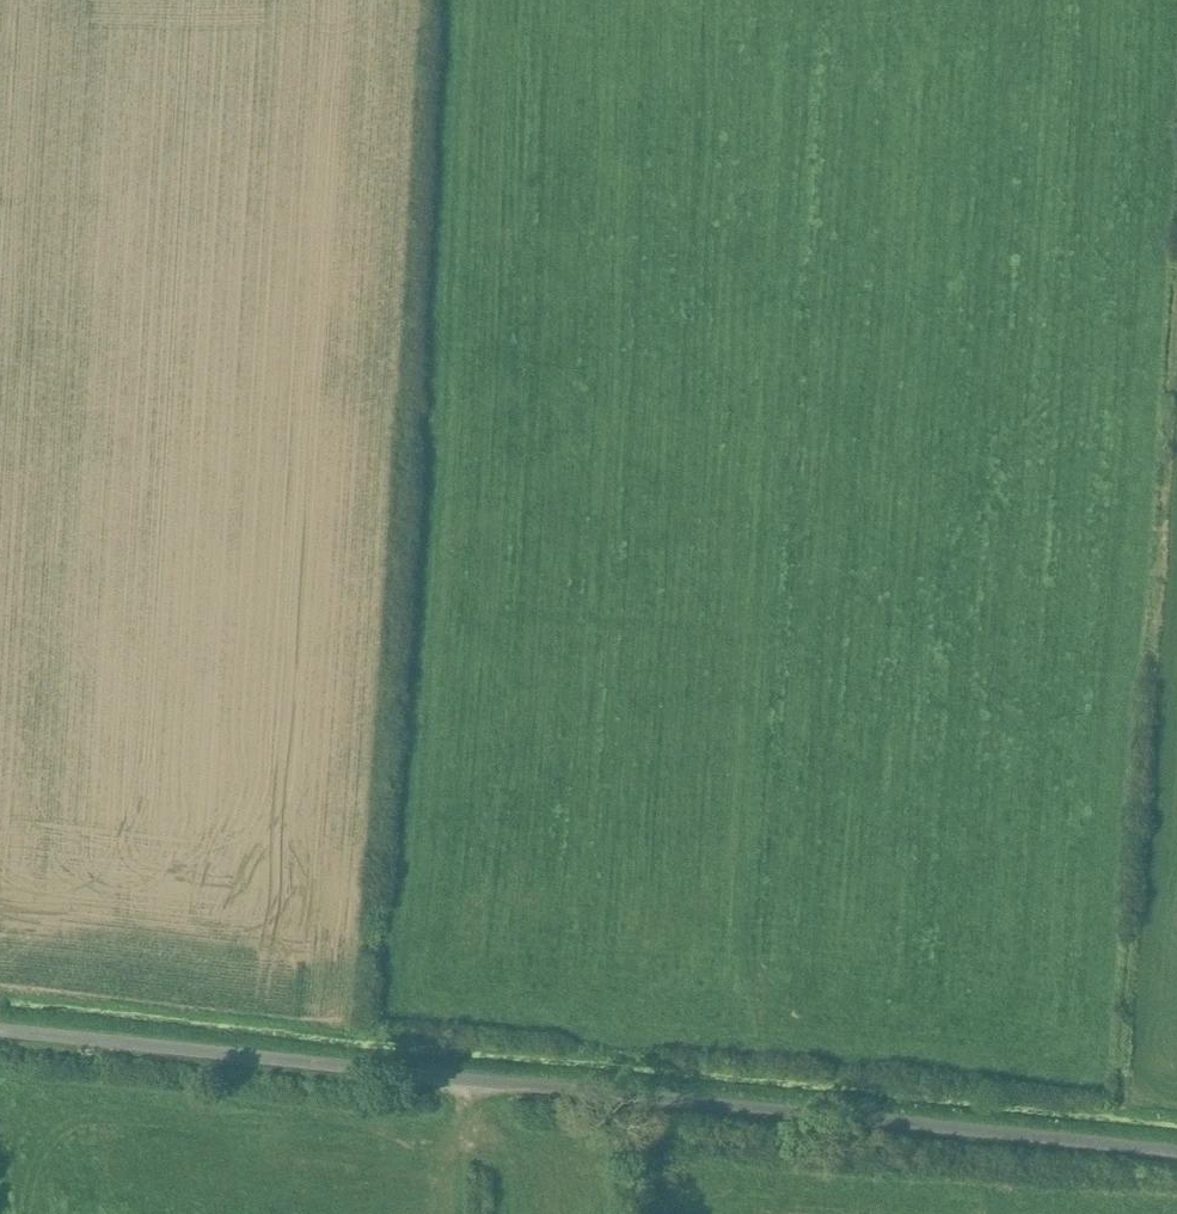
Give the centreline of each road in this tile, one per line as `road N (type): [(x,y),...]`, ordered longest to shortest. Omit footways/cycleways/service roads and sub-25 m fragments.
road 1 (unclassified): [(0,1031),(1176,1155)]

